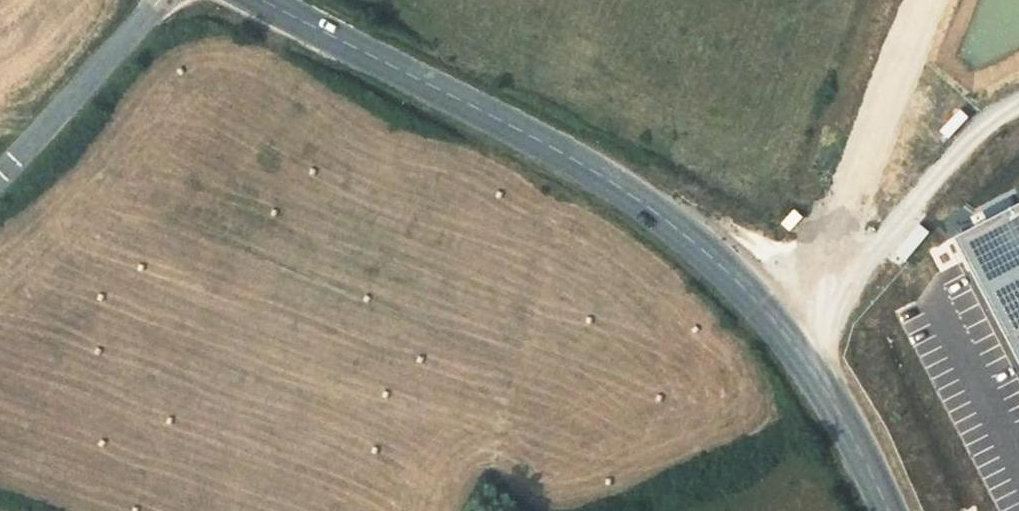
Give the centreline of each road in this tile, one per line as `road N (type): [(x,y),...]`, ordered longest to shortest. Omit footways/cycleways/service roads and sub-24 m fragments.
road 1 (tertiary): [(263,0),(576,162),(703,244),(789,337),(853,434),(886,510)]
road 2 (track): [(772,318),(864,271),(986,131),(1018,113)]
road 3 (unclassified): [(0,170),(155,0)]

